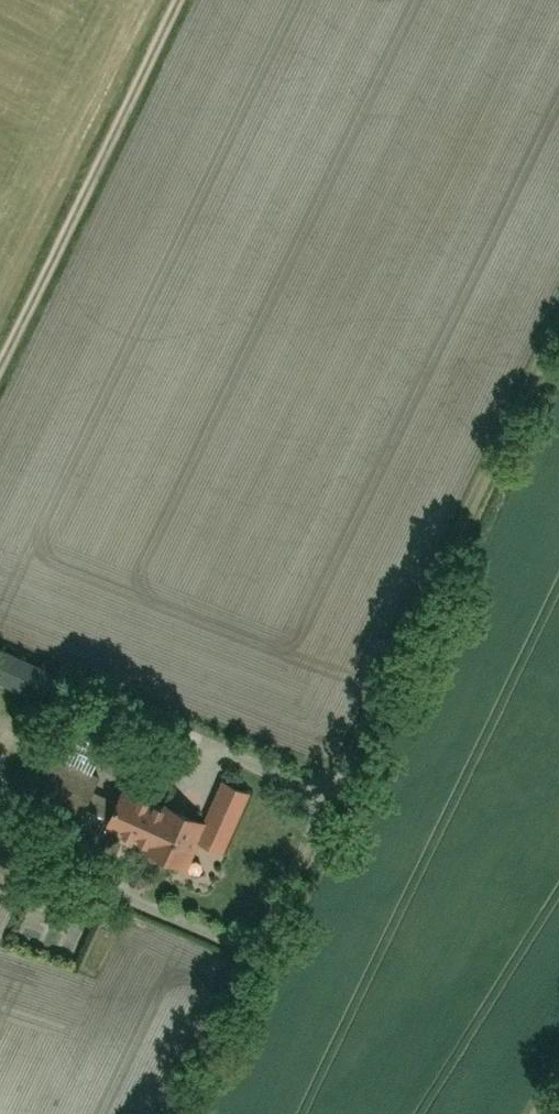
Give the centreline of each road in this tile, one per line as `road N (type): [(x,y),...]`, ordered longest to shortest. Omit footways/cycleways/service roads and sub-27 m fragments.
road 1 (track): [(558,330),(271,928),(240,947),(107,889)]
road 2 (track): [(181,0),(0,370)]
road 3 (track): [(340,784),(306,789),(228,753),(198,788)]

